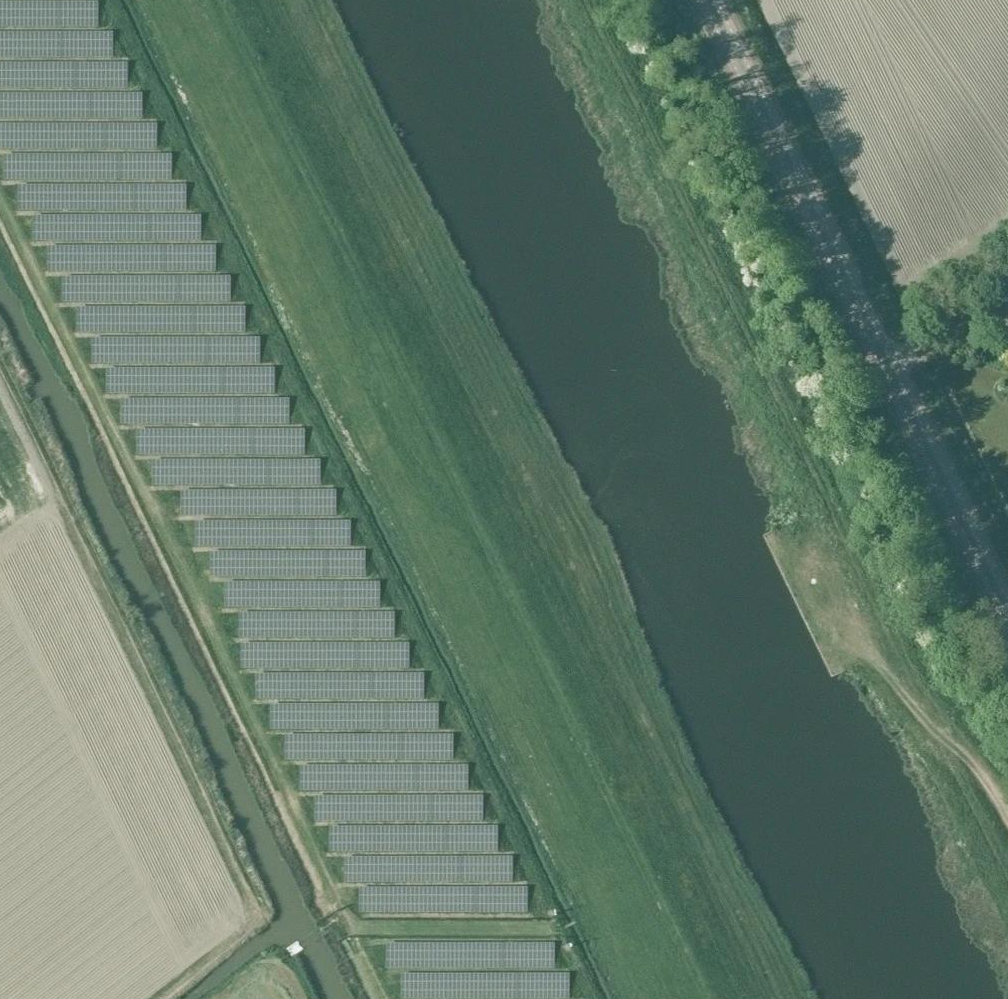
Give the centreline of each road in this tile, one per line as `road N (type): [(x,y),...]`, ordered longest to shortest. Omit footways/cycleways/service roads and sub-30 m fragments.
road 1 (secondary): [(1007,620),(703,0)]
road 2 (track): [(852,621),(870,658),(966,751),(1007,814)]

